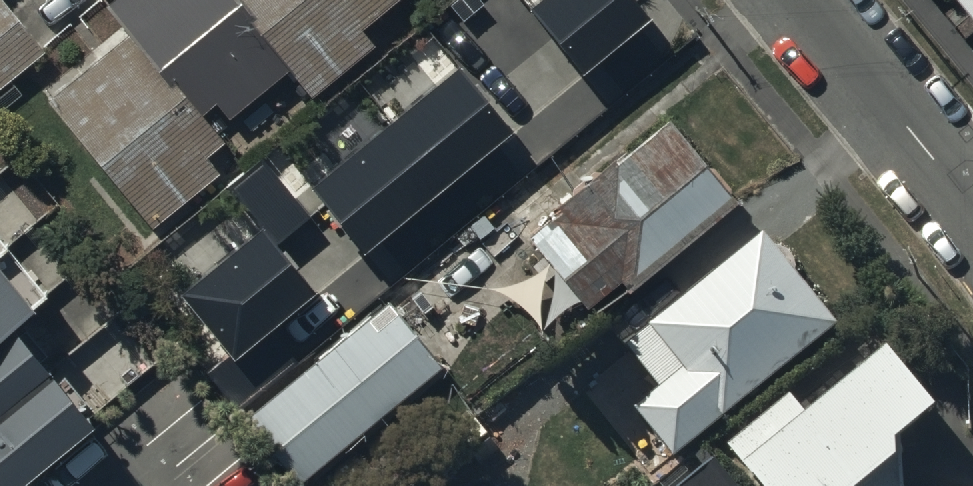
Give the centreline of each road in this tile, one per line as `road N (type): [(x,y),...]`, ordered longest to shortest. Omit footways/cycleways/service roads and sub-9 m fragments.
road 1 (residential): [(972,218),(797,0)]

